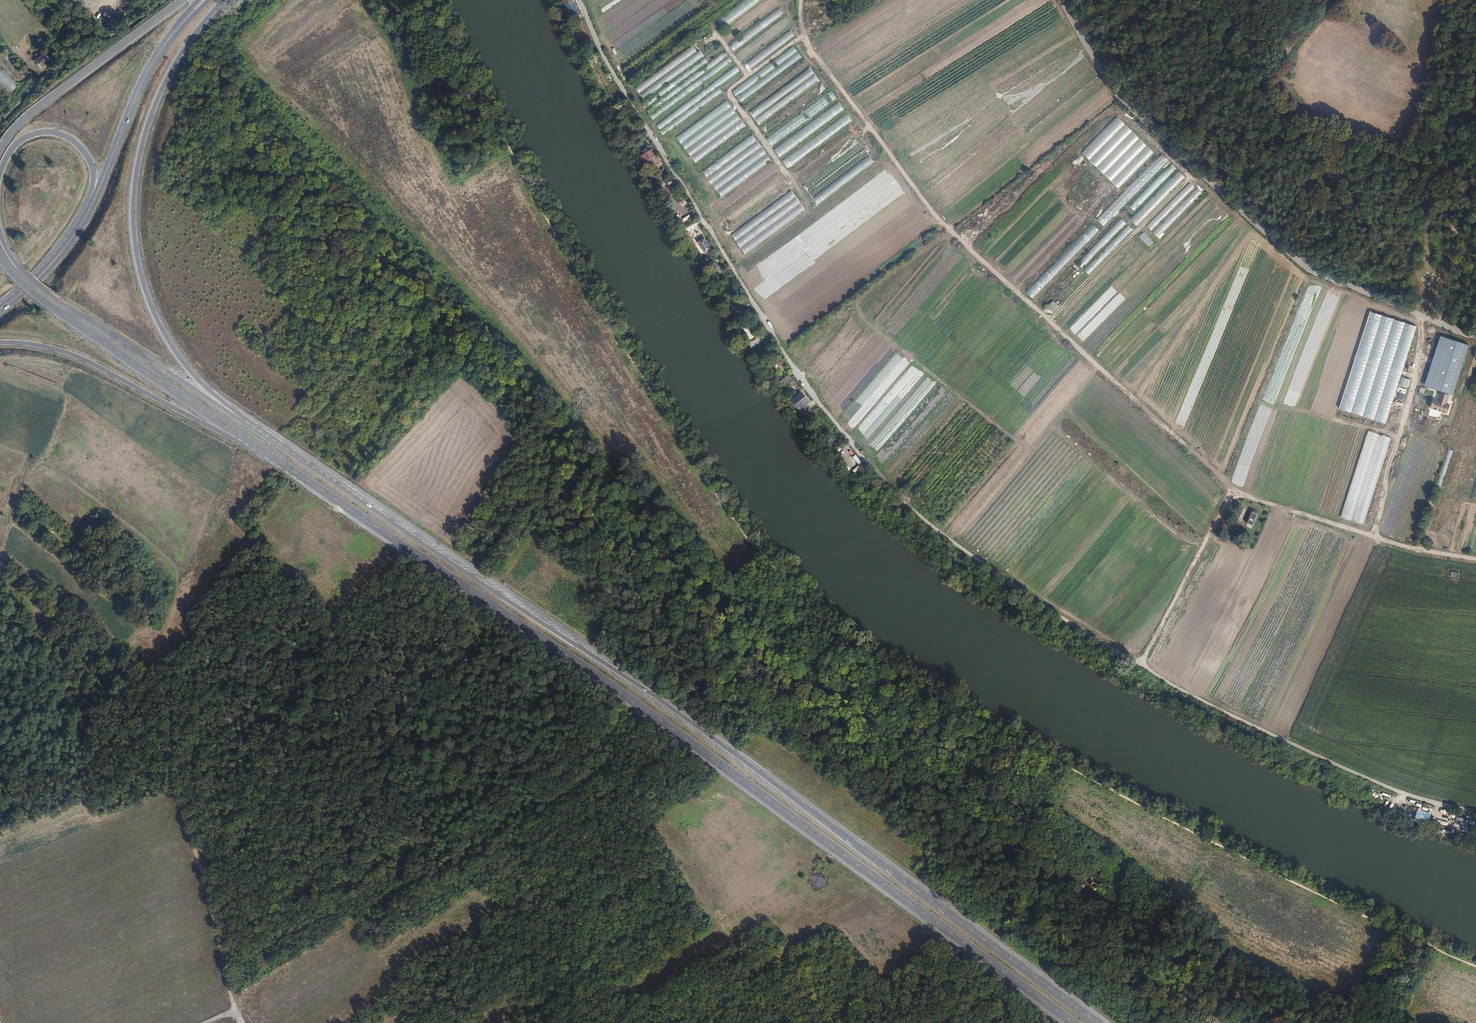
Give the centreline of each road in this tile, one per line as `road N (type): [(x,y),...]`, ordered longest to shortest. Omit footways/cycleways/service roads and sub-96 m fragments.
road 1 (unclassified): [(579,0),(613,73),(790,363),(922,518),(1054,614),(1195,697),(1402,792),(1475,811)]
road 2 (primary): [(1098,1022),(656,697),(253,429)]
road 3 (primary): [(281,462),(620,692),(1074,1022)]
road 4 (track): [(801,0),(810,48),(933,212),(1233,490),(1417,550),(1475,560)]
road 5 (track): [(232,1014),(146,688),(233,457)]
road 6 (unclassified): [(1475,337),(1302,265),(1122,101),(1060,0)]
road 7 (primary): [(253,429),(170,344),(142,280),(133,232),(136,169),(152,112),(182,51),(223,0)]
road 8 (track): [(1099,366),(1026,449),(867,322),(858,308),(862,295),(952,231)]
road 9 (track): [(278,0),(231,45),(330,146),(488,334)]
road 10 (primary): [(0,257),(29,292),(281,462)]
road 11 (secondary): [(253,429),(35,285),(0,233)]
road 12 (track): [(533,680),(547,685),(650,815),(721,926)]
road 13 (primary): [(0,342),(77,356),(281,462)]
road 14 (track): [(1403,546),(1442,457),(1404,418),(1426,343),(1436,334),(1475,344)]
road 15 (track): [(1049,321),(1188,180),(1204,185),(1245,224)]
road 16 (primary): [(183,0),(36,108),(0,148)]
road 17 (track): [(804,35),(729,93),(807,202)]
road 18 (track): [(949,229),(1118,96)]
road 19 (track): [(1226,483),(1305,284)]
road 20 (track): [(968,247),(1116,106)]
road 21 (track): [(34,466),(49,465),(153,545),(179,571),(177,592)]
road 22 (track): [(71,375),(0,564)]
road 23 (track): [(1140,665),(1233,490)]
road 24 (track): [(1052,423),(1166,525),(1203,546)]
road 25 (secondary): [(0,174),(13,147),(33,133),(74,141),(94,175),(77,231)]
road 26 (secondary): [(77,231),(154,60)]
road 27 (track): [(721,926),(576,1022)]
road 28 (track): [(739,253),(709,214),(711,191),(651,121)]
road 29 (track): [(1031,305),(1117,217),(1137,230)]
road 30 (track): [(721,926),(823,858)]
road 31 (track): [(794,1022),(721,926)]

